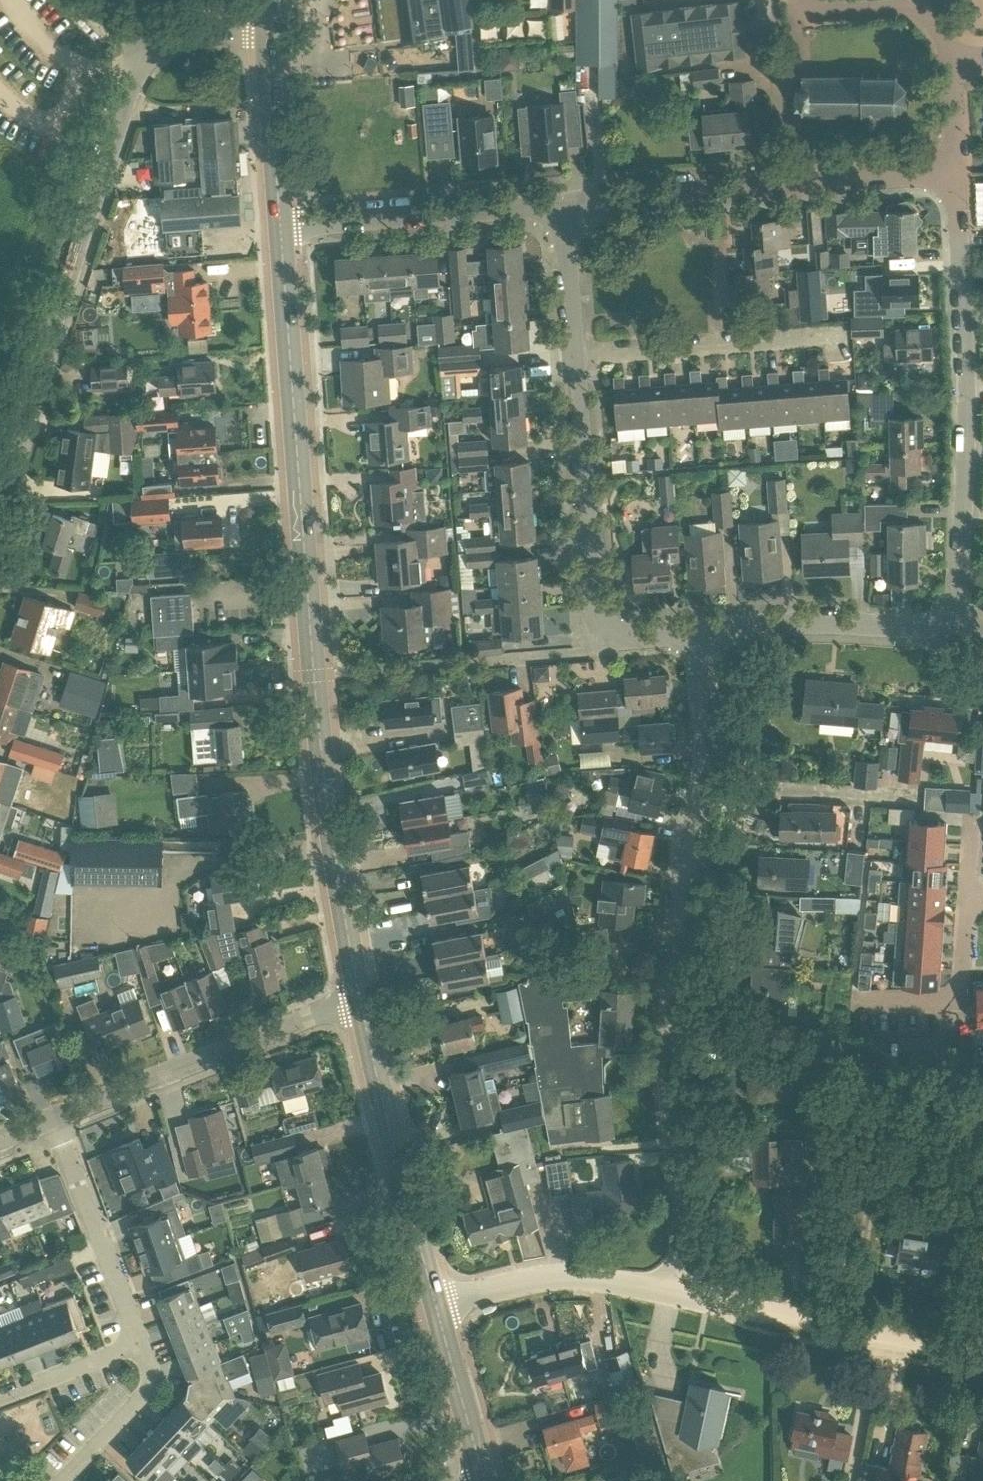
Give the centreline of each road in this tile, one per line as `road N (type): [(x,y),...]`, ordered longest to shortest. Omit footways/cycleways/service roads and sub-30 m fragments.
road 1 (residential): [(451,1296),(522,1276),(586,1276),(688,1293),(666,1066),(672,931),(705,747),(702,631)]
road 2 (primary): [(359,999),(314,676),(280,224)]
road 3 (residential): [(0,517),(129,88),(160,43)]
road 4 (residential): [(957,618),(966,381),(956,175)]
road 5 (residential): [(559,203),(956,175)]
road 6 (residential): [(54,1119),(359,999)]
road 7 (primary): [(435,1301),(359,999)]
road 8 (track): [(982,1359),(688,1293)]
road 9 (residential): [(627,639),(604,628),(595,612),(572,358)]
road 10 (residential): [(572,358),(838,334),(840,359)]
road 11 (residential): [(280,224),(559,203)]
road 12 (residential): [(702,631),(813,622),(919,628),(957,618)]
road 13 (residential): [(54,1119),(139,1341)]
road 14 (residential): [(967,892),(959,1006),(861,1001)]
road 15 (primary): [(280,224),(266,28)]
road 16 (track): [(141,68),(87,65),(63,121),(25,113),(0,91)]
road 17 (residential): [(948,59),(940,30),(912,8),(821,11),(798,0)]
road 18 (primary): [(480,1477),(435,1301)]
road 19 (residential): [(139,1341),(152,1379),(144,1395),(64,1480)]
road 20 (residential): [(572,358),(559,203)]
road 21 (residential): [(0,1396),(139,1341)]

